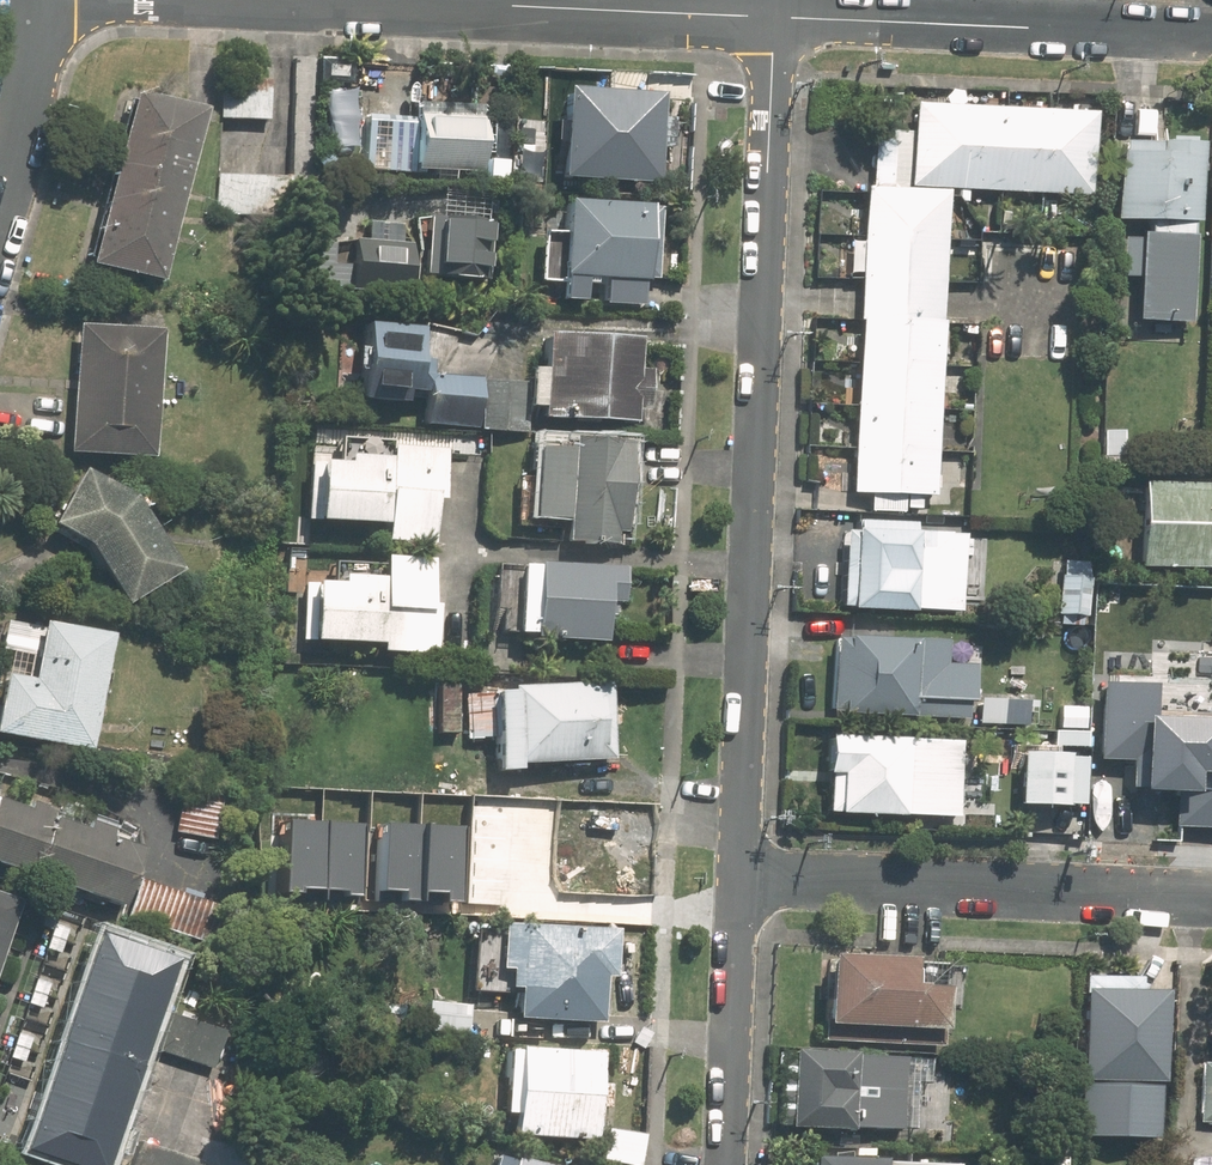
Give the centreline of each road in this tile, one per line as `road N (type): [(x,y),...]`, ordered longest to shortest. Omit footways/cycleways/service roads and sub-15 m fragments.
road 1 (residential): [(744,882),(775,17)]
road 2 (residential): [(744,882),(1211,901)]
road 3 (residential): [(1211,37),(775,17)]
road 4 (residential): [(775,17),(396,0)]
road 5 (residential): [(728,1164),(744,882)]
road 6 (residential): [(0,220),(20,153),(39,0)]

